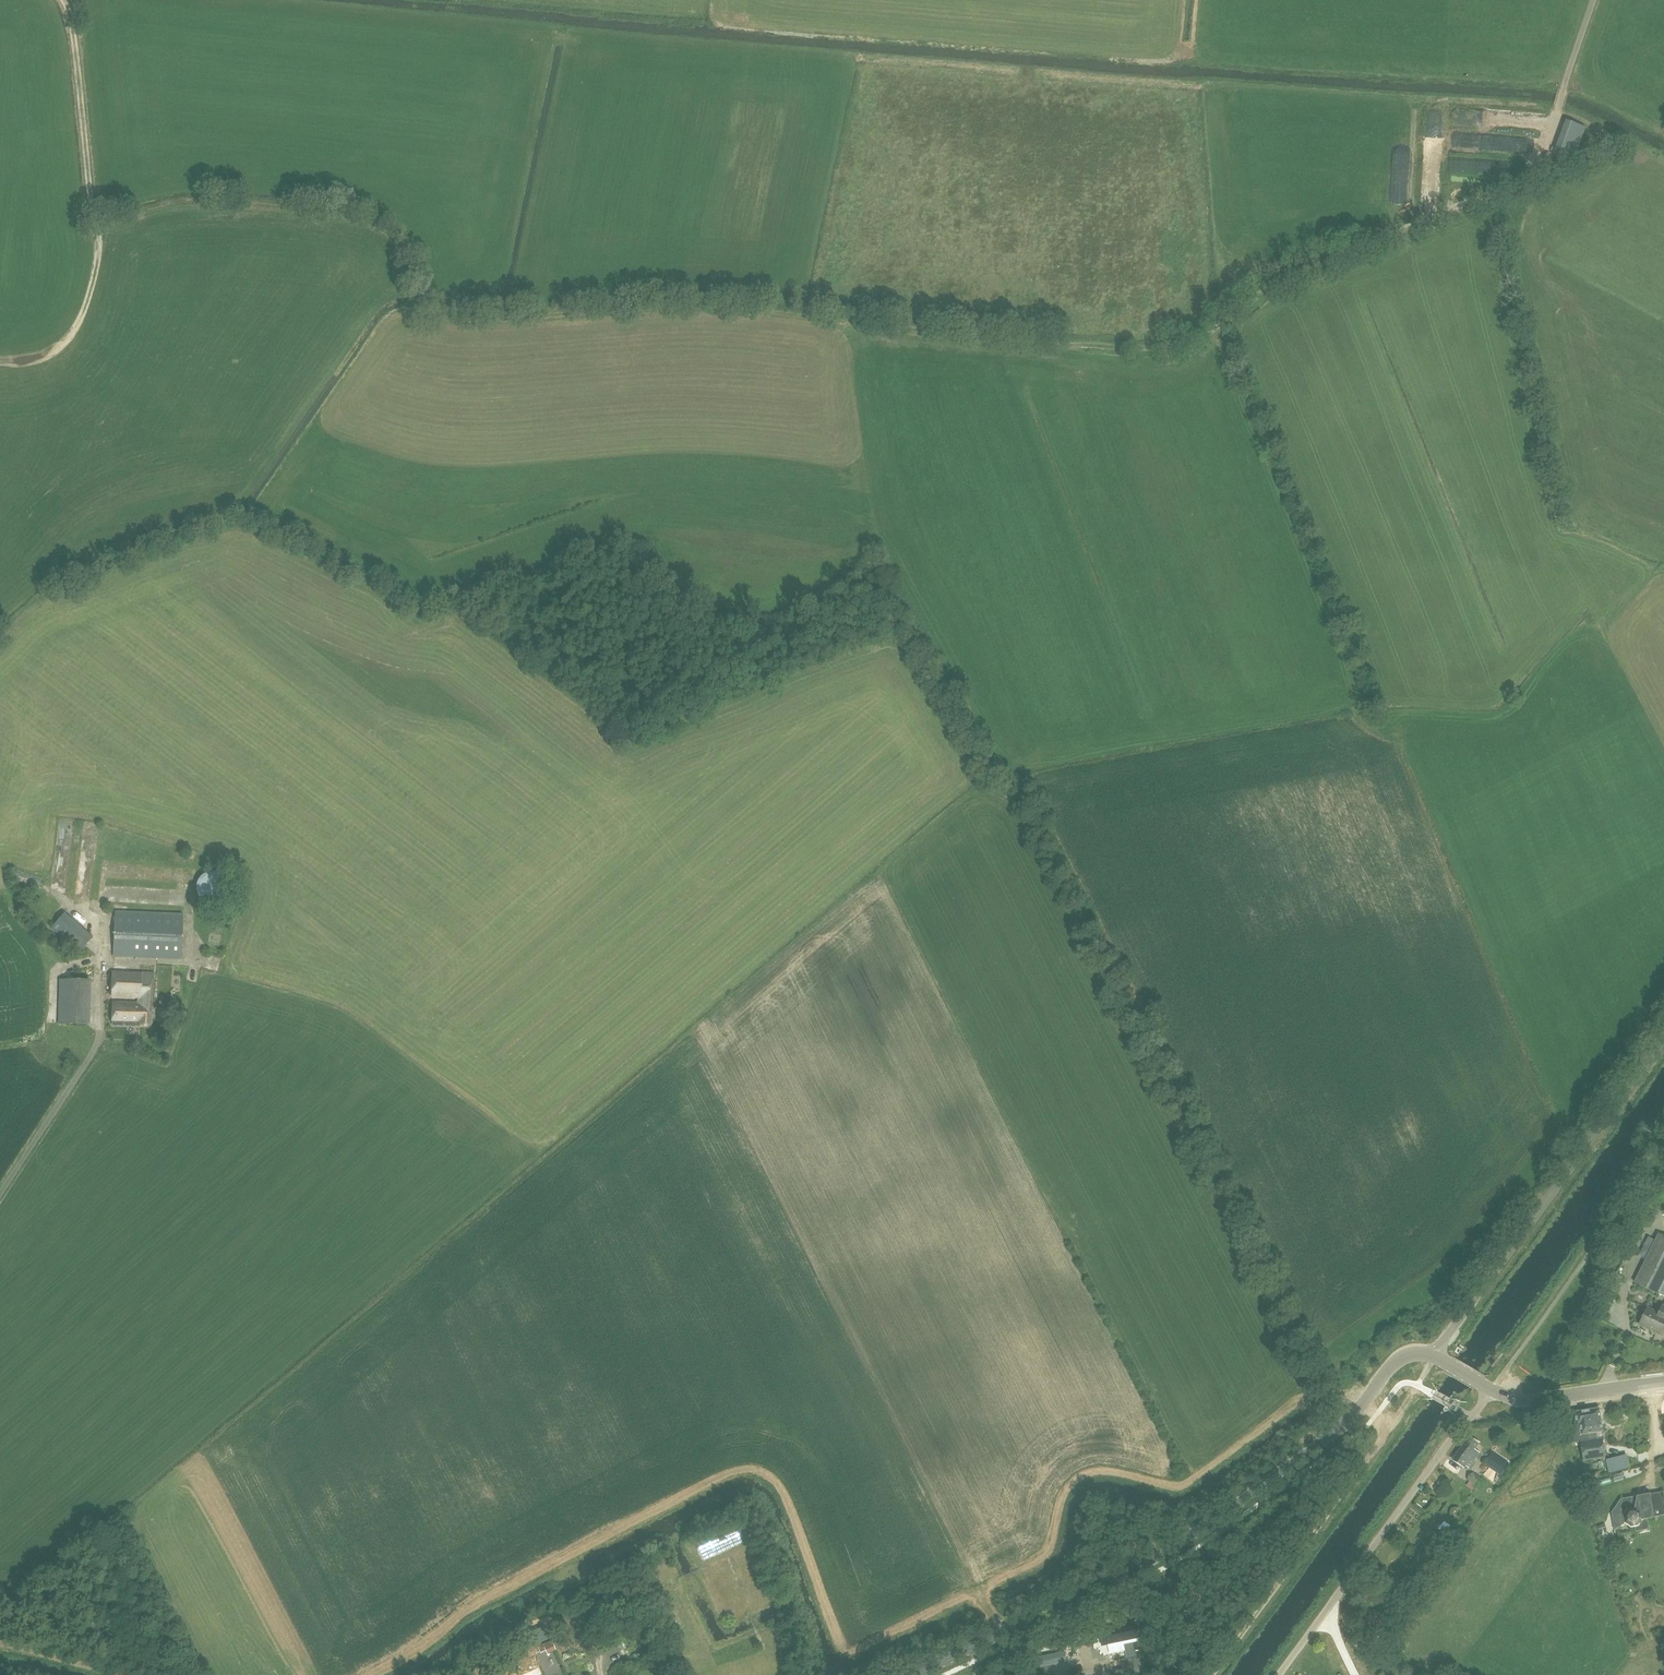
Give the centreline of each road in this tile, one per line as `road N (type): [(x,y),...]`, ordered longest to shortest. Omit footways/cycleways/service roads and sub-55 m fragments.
road 1 (track): [(95,223),(215,203),(383,225),(394,232),(434,316),(447,319),(693,308),(1151,349),(1219,325),(1277,282),(1519,182),(1548,145)]
road 2 (secondary): [(916,1674),(1133,1572),(1202,1530),(1351,1417),(1397,1360),(1416,1352),(1435,1356)]
road 3 (track): [(63,0),(96,262),(65,343),(37,357),(0,361)]
road 4 (unclassified): [(1435,1356),(1663,1037)]
road 5 (unclassified): [(1278,1674),(1491,1389)]
road 6 (track): [(1211,1674),(1418,1385)]
road 7 (secondary): [(1491,1389),(1531,1400),(1663,1381)]

